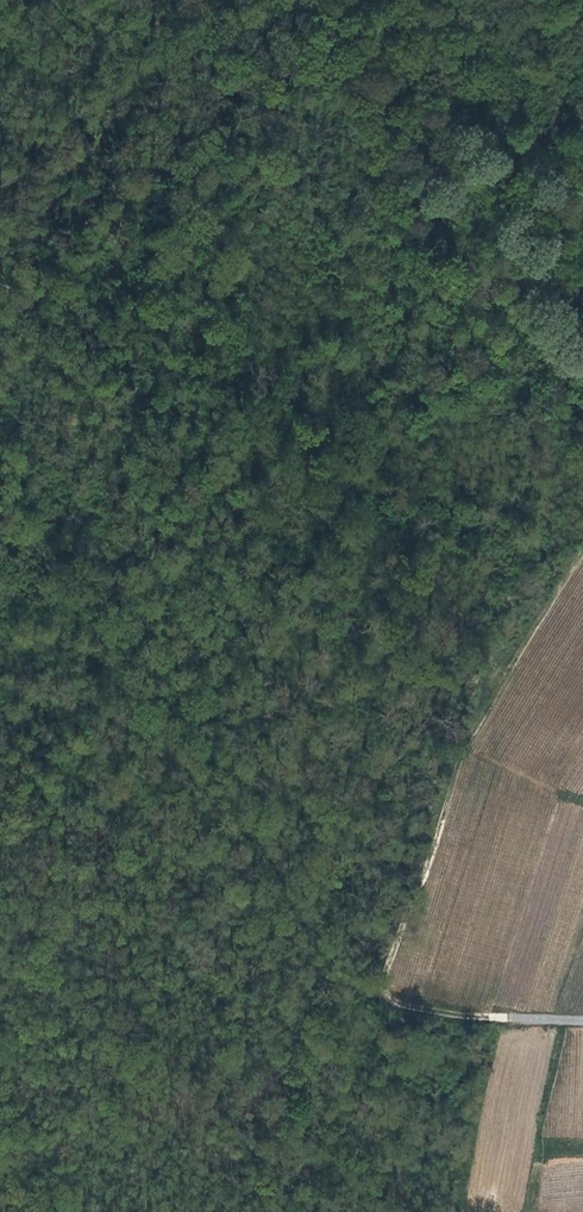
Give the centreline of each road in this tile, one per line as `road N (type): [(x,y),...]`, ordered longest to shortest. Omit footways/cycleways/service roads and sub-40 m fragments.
road 1 (track): [(352,0),(363,33),(582,388)]
road 2 (track): [(392,1003),(486,1018),(582,1021)]

